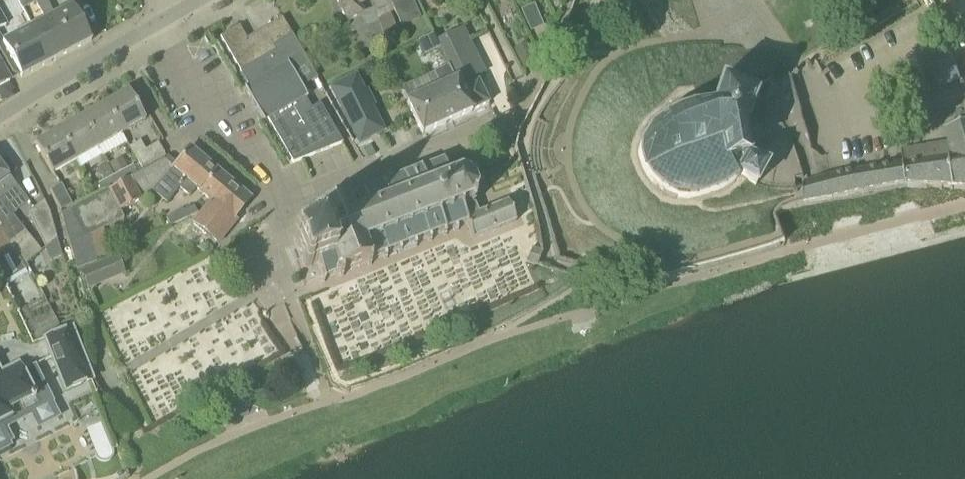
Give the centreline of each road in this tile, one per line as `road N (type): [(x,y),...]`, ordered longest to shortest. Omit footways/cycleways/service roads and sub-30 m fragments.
road 1 (residential): [(510,120),(278,210),(156,25)]
road 2 (residential): [(0,118),(156,25)]

